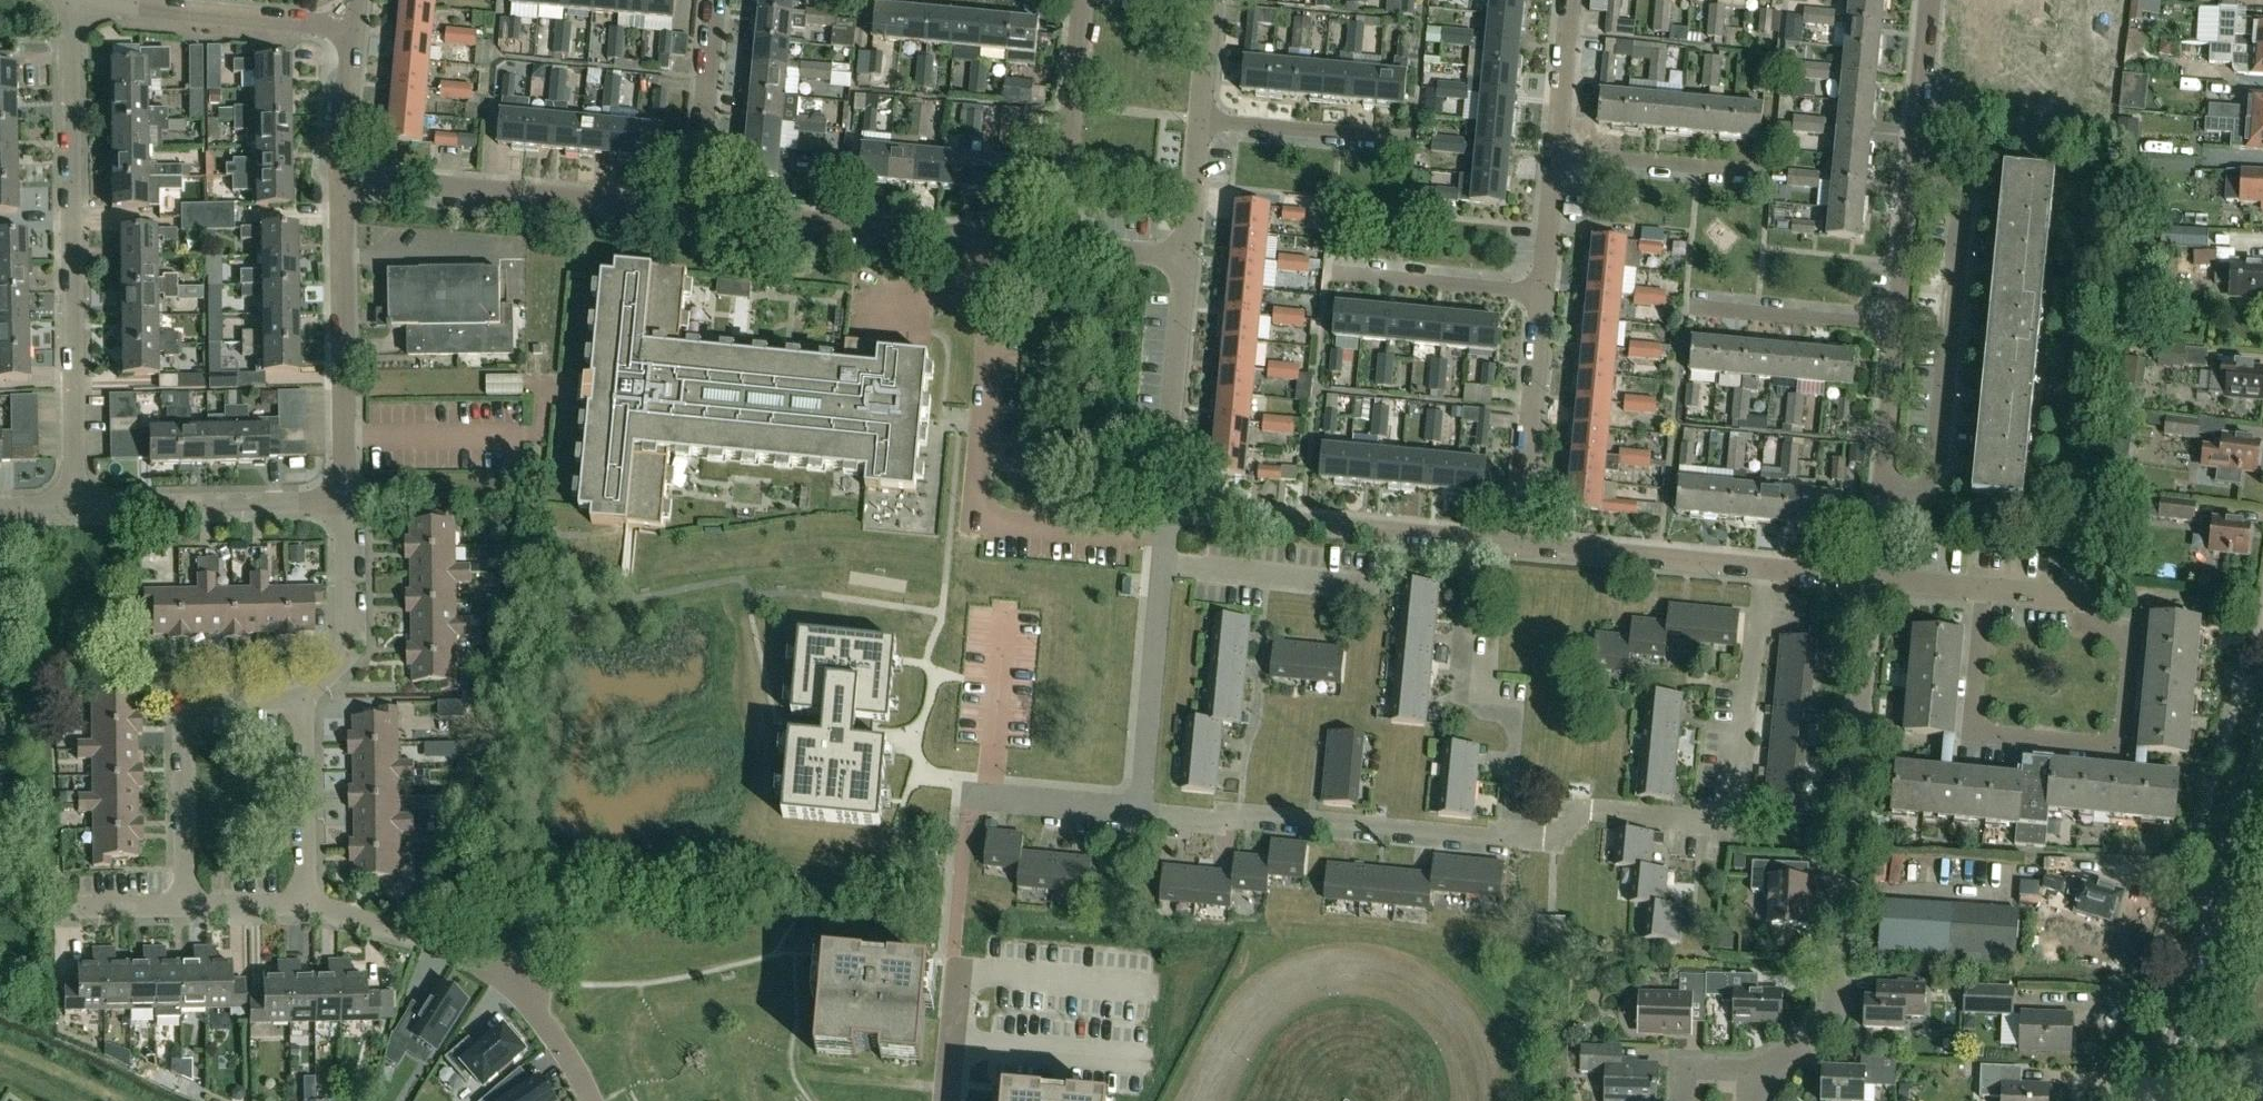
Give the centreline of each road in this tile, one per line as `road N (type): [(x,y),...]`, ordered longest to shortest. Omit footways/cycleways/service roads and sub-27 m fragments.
road 1 (residential): [(1780,1060),(1821,1034),(1835,1000),(1871,580)]
road 2 (residential): [(74,506),(78,0)]
road 3 (residential): [(1506,837),(1537,840),(1586,812),(1728,825),(1762,569)]
road 4 (residential): [(1985,591),(1971,737),(2120,751),(2131,632),(2086,628),(2089,601)]
road 5 (residential): [(1881,487),(1916,488),(1936,463),(1961,205),(1952,185),(1913,176)]
road 6 (residential): [(1139,811),(1506,837)]
road 7 (residential): [(1058,247),(694,215)]
road 8 (residential): [(694,215),(338,179)]
road 9 (secondary): [(2154,1100),(2209,950),(2262,762)]
road 10 (residential): [(1468,539),(1458,666),(1466,703),(1515,723),(1506,837)]
road 11 (residential): [(344,501),(338,179)]
road 12 (residential): [(187,907),(190,713),(208,704),(309,709)]
road 13 (residential): [(1468,539),(1172,505)]
road 14 (residential): [(353,30),(80,0)]
road 15 (residential): [(74,506),(344,501)]
road 16 (residential): [(1522,545),(1542,293)]
road 17 (residential): [(1172,505),(1166,486),(1186,257)]
road 18 (residential): [(1058,247),(1082,0)]
road 19 (residential): [(1162,567),(1139,811)]
road 20 (residential): [(1762,569),(1522,545)]
road 21 (residential): [(591,1100),(531,1010),(438,947)]
road 22 (residential): [(309,709),(349,650),(344,501)]
road 23 (residential): [(694,215),(718,0)]
road 24 (residential): [(1376,587),(1162,567)]
road 25 (residential): [(1405,140),(1199,121)]
road 26 (residential): [(1759,176),(1554,157)]
road 27 (residential): [(1542,293),(1339,275)]
road 28 (residential): [(1897,324),(1694,306)]
road 29 (residential): [(307,906),(309,709)]
road 30 (residential): [(1913,176),(1928,0)]
road 31 (residential): [(969,796),(1139,811)]
road 32 (residential): [(1881,487),(1897,324)]
road 33 (residential): [(1554,157),(1568,0)]
road 34 (residential): [(338,179),(353,30)]
road 35 (residential): [(1897,324),(1913,176)]
road 36 (residential): [(1186,257),(1199,121)]
road 37 (residential): [(1542,293),(1554,157)]
road 38 (residential): [(56,907),(187,907)]
road 39 (residential): [(946,1100),(959,970)]
road 40 (residential): [(1186,257),(1058,247)]
road 41 (residential): [(1199,121),(1210,0)]
road 42 (residential): [(187,907),(307,906)]

